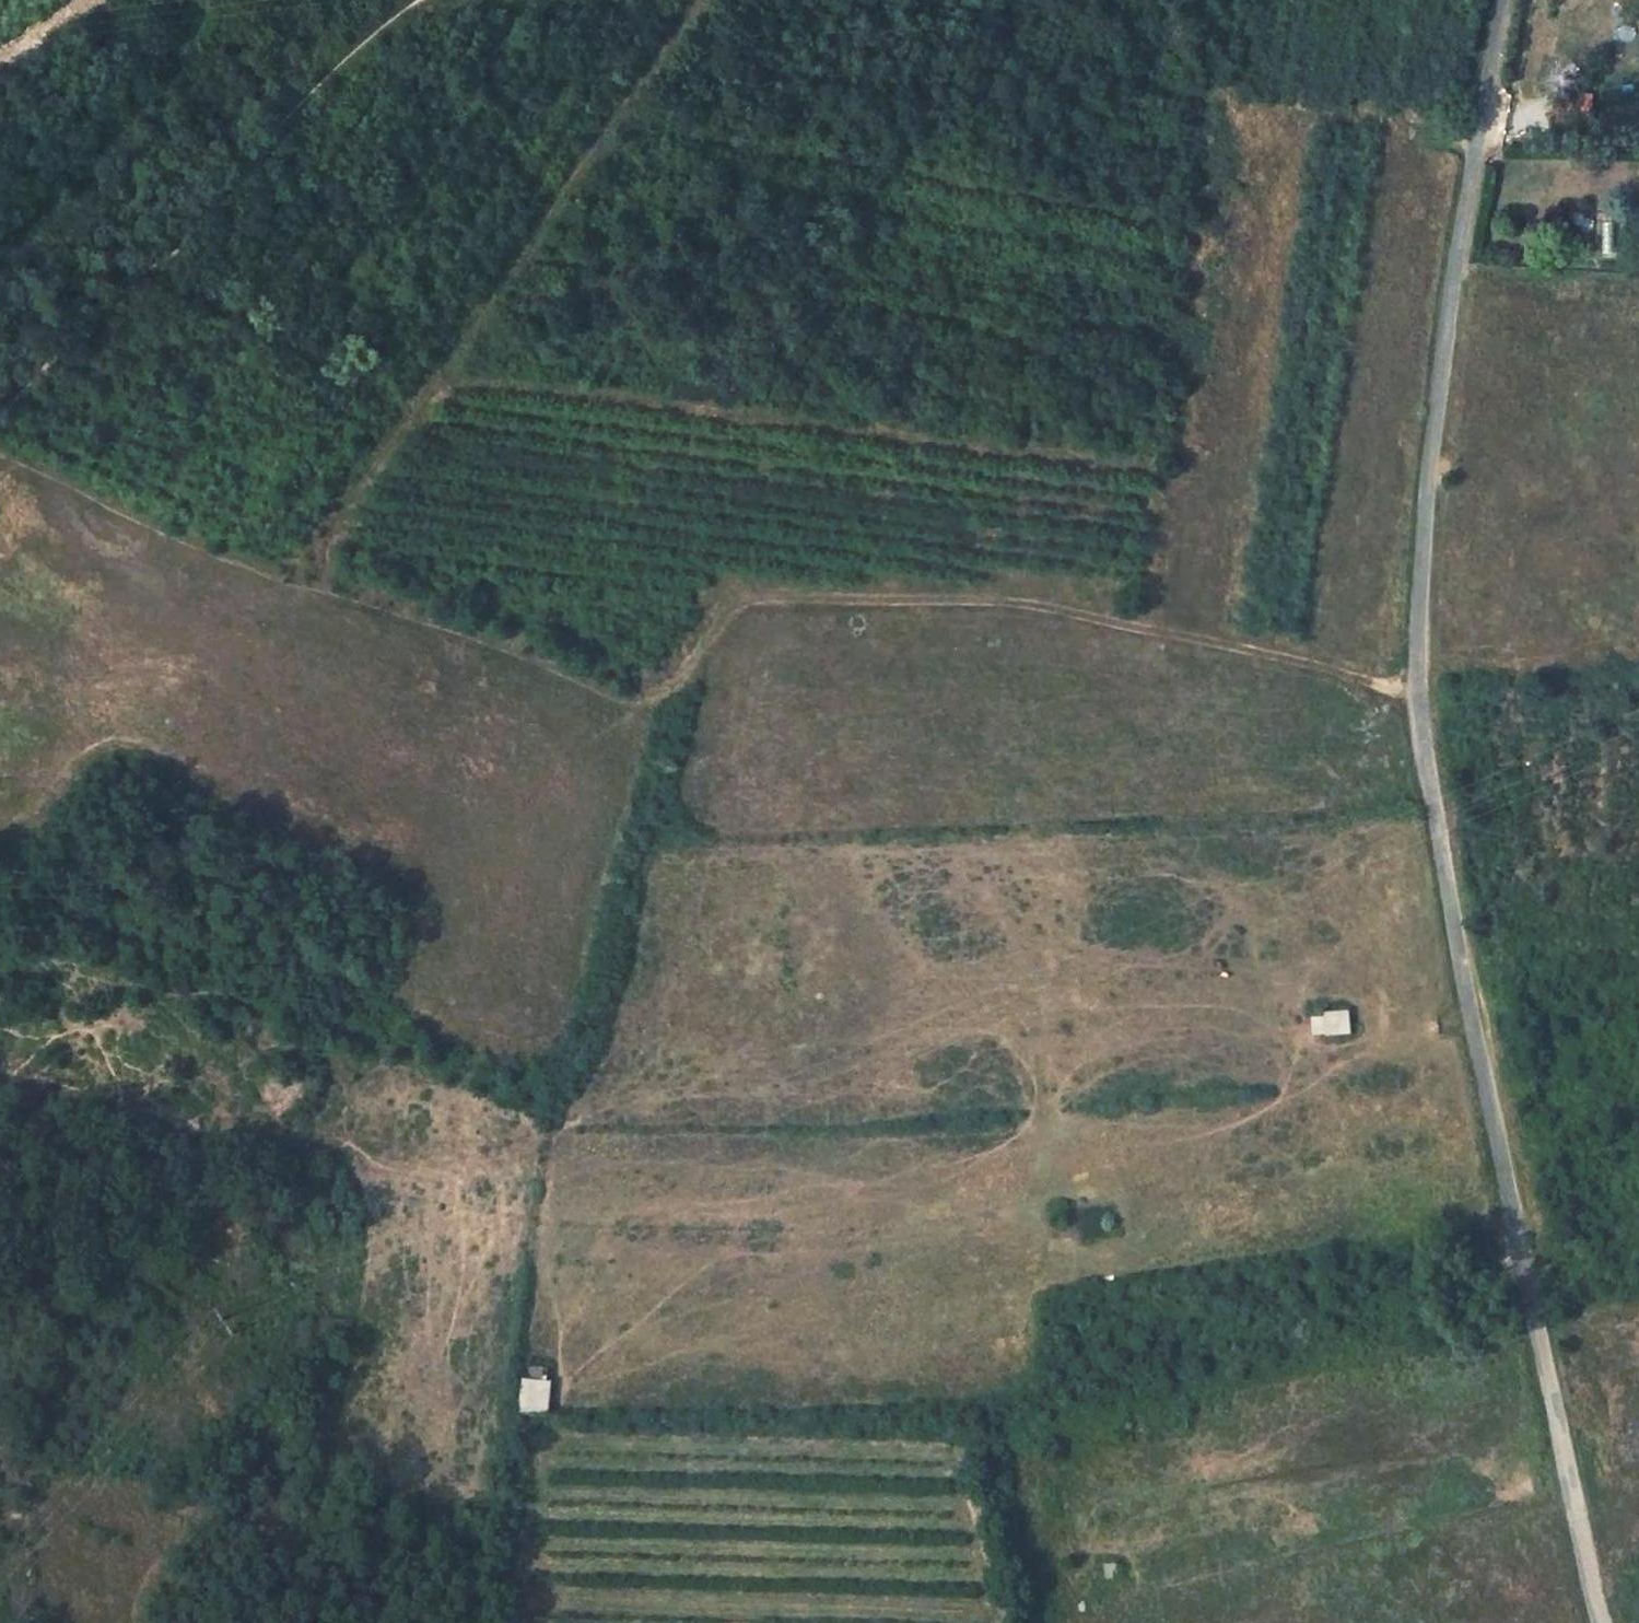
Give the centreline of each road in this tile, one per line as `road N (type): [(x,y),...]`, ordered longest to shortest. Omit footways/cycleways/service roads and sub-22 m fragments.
road 1 (unclassified): [(1603,1622),(1472,1018),(1421,713),(1429,459),(1500,0)]
road 2 (track): [(696,0),(312,570)]
road 3 (track): [(418,0),(312,90),(186,230),(42,368),(0,433)]

